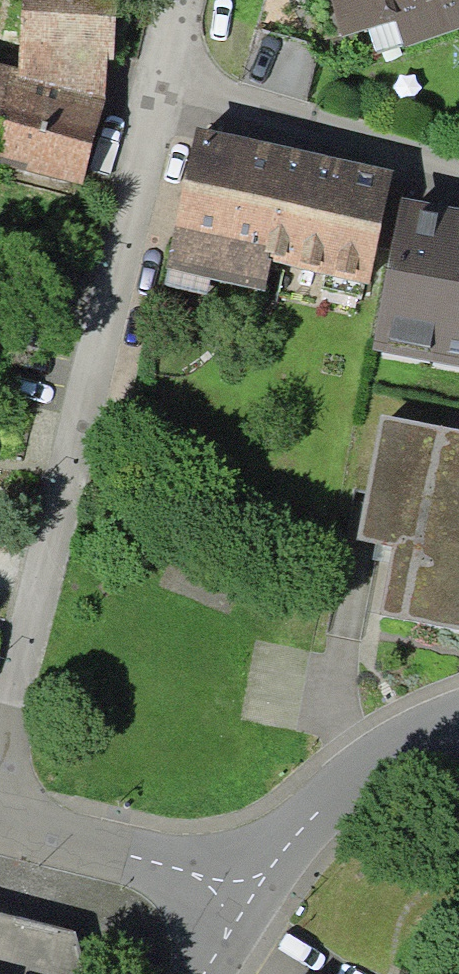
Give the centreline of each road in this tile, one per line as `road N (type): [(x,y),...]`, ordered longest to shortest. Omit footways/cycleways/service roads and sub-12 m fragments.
road 1 (residential): [(166,82),(0,763)]
road 2 (residential): [(166,82),(458,177)]
road 3 (residential): [(245,883),(332,790),(458,725)]
road 4 (residential): [(0,818),(245,883)]

